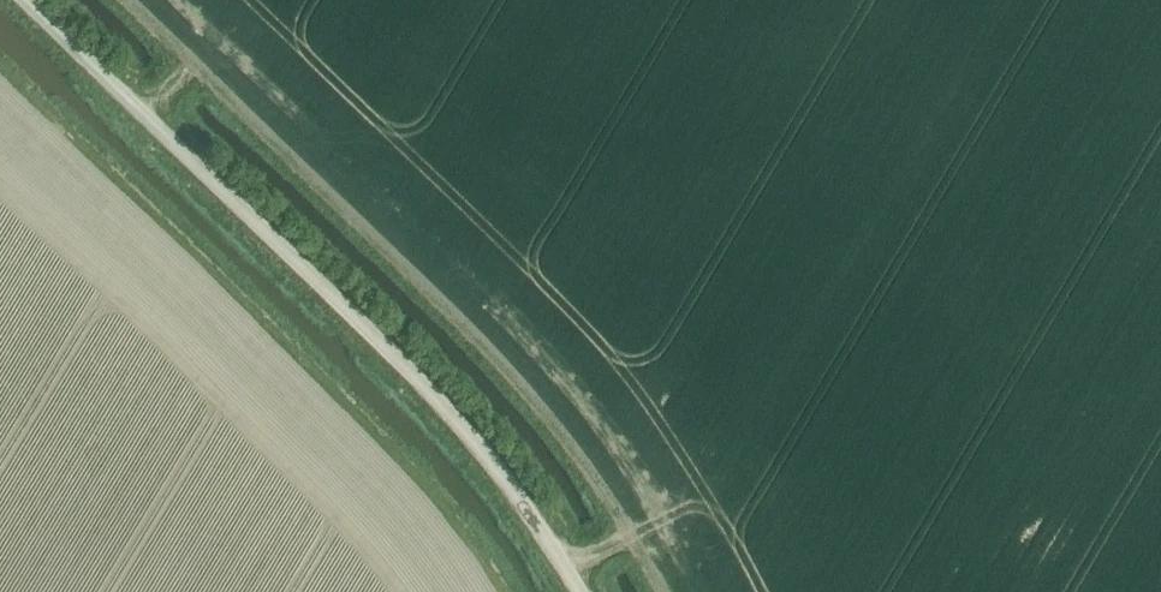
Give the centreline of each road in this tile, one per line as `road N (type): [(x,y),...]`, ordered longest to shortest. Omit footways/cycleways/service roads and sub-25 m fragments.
road 1 (unclassified): [(581,591),(447,408),(26,0)]

